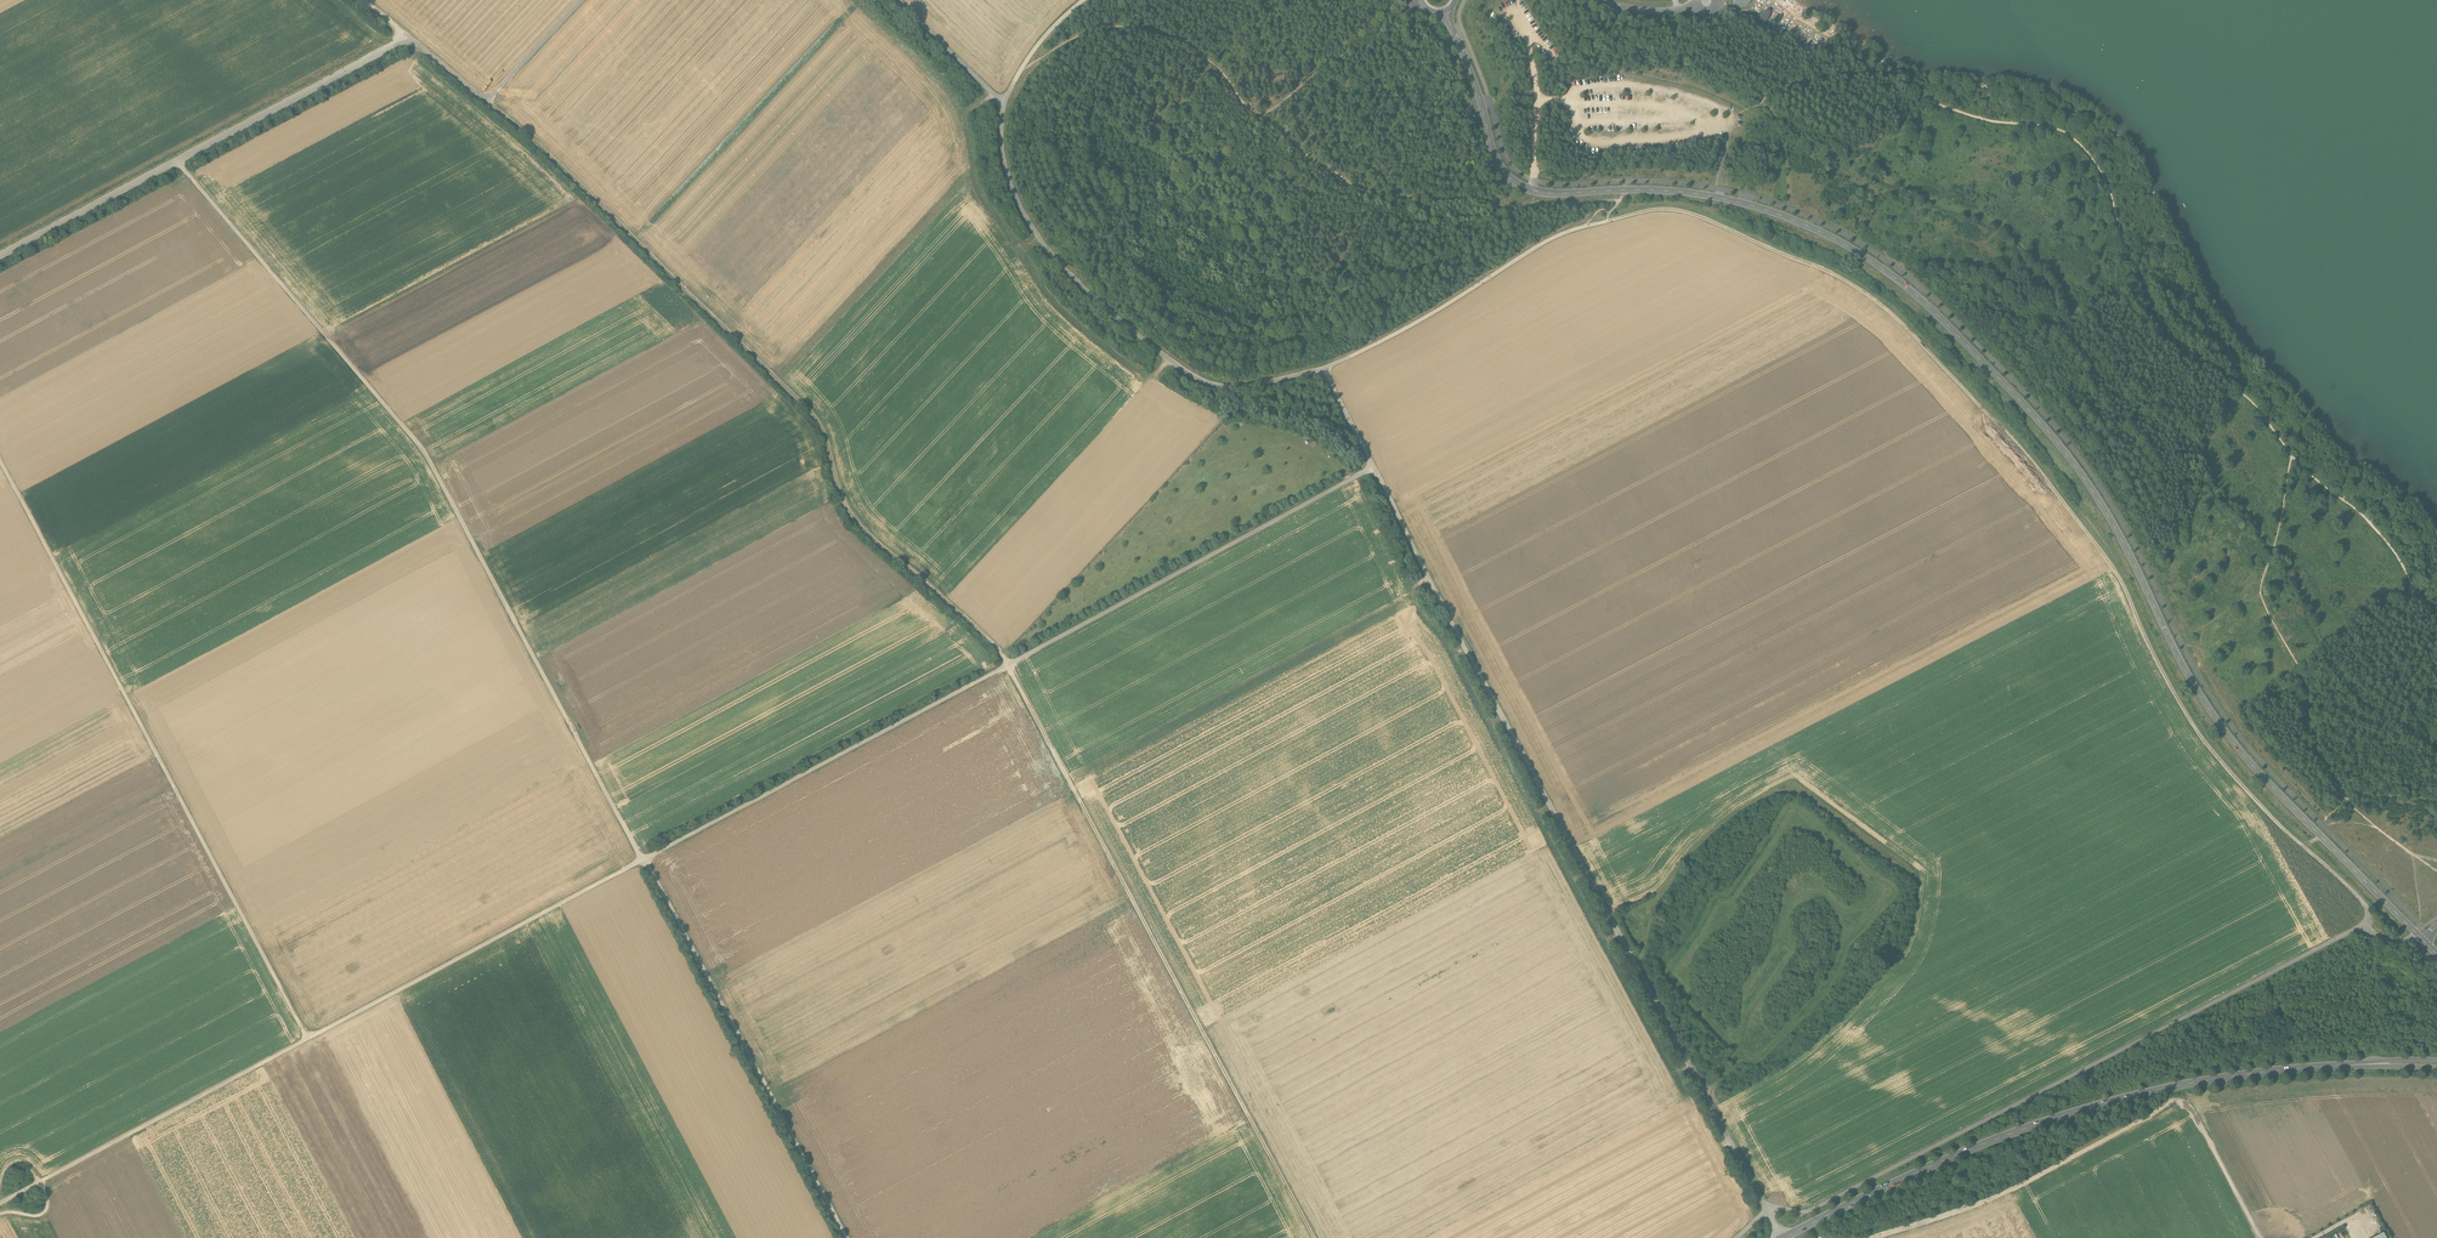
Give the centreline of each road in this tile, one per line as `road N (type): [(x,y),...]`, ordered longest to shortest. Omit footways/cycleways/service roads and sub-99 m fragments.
road 1 (unclassified): [(1445,12),(1493,151),(1514,182),(1554,194),(1675,192),(1760,209),(1866,258),(1937,316),(2081,473),(2197,691),(2234,743),(2425,941)]
road 2 (track): [(177,162),(443,484),(846,1237)]
road 3 (track): [(1007,664),(0,1203)]
road 4 (track): [(2364,927),(2361,901),(2286,833),(2196,729),(2119,578),(2037,469),(1887,311),(1823,270),(1688,213),(1648,212),(1583,228)]
road 5 (track): [(1375,468),(1768,1212)]
road 6 (track): [(2436,614),(2378,532),(2291,454),(2224,371),(2171,339),(2153,312),(2107,180),(2075,139),(2050,126),(1985,121),(1918,93)]
road 7 (track): [(489,101),(802,403),(828,444),(845,506),(1007,664)]
road 8 (track): [(1768,1212),(1818,1208),(2364,927),(2395,946),(2417,934)]
road 9 (secondary): [(1787,1237),(1975,1148),(2140,1094),(2301,1069),(2436,1066)]
road 10 (track): [(0,455),(307,1039)]
road 11 (track): [(1007,664),(1312,1237)]
road 12 (track): [(897,0),(1002,103),(1004,159),(1017,200),(1052,256),(1097,301),(1168,361),(1212,384),(1260,384),(1324,369)]
road 13 (track): [(1877,1237),(1996,1196),(2174,1102),(2193,1112),(2262,1237)]
road 14 (track): [(1839,912),(1863,908),(1869,884),(1831,841),(1799,823),(1777,829),(1739,889),(1712,900),(1668,977),(1714,1032),(1740,1044)]
road 15 (track): [(1706,1094),(1737,1052),(1782,916),(1791,899),(1811,893),(1839,912),(1844,936),(1834,975),(1792,1026),(1764,1043)]
road 16 (track): [(1375,468),(1007,664)]
road 17 (track): [(1583,228),(1324,369)]
road 18 (track): [(407,36),(177,162)]
road 19 (track): [(177,162),(0,256)]
road 20 (track): [(1640,968),(1648,926),(1675,869),(1712,831)]
road 21 (track): [(583,0),(489,101)]
road 22 (track): [(1002,103),(1035,48),(1083,0)]

